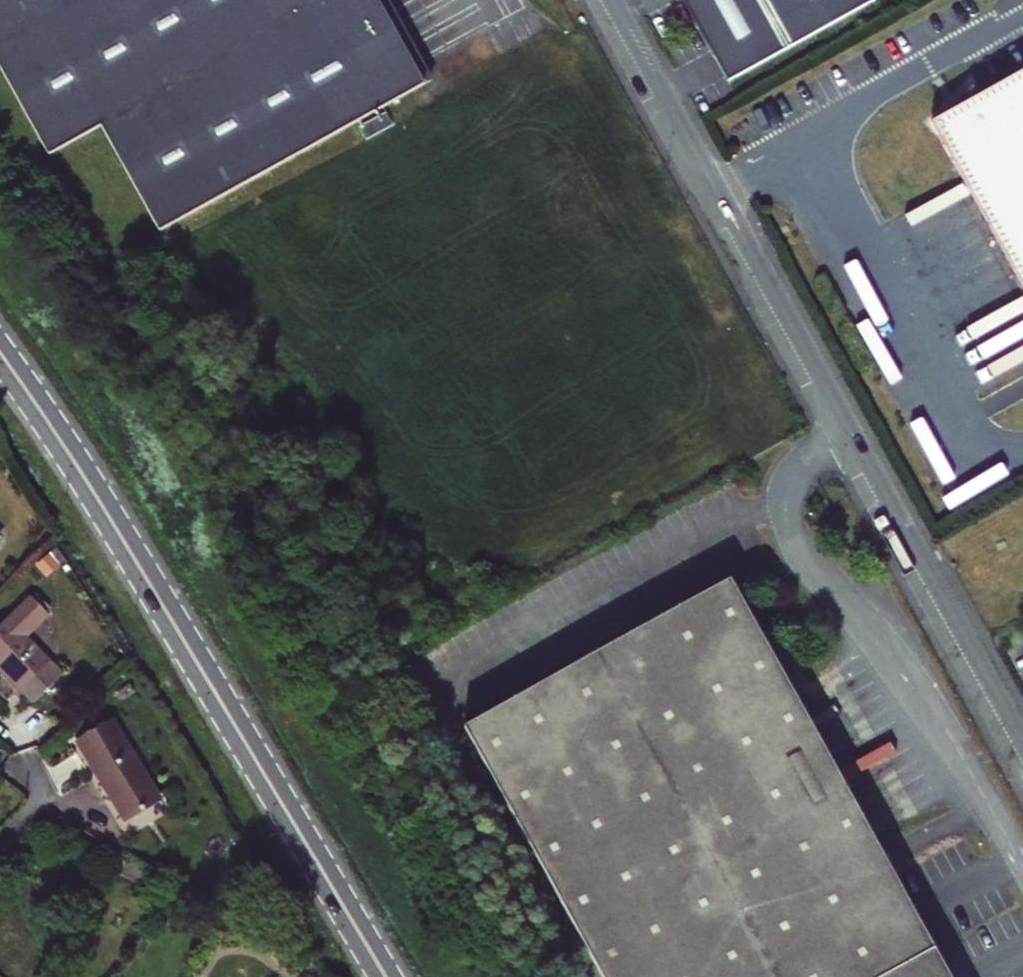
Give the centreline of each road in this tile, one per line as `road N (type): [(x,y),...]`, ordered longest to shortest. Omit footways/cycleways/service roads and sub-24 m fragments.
road 1 (residential): [(1022,742),(614,0)]
road 2 (secondary): [(0,353),(86,479),(386,976)]

